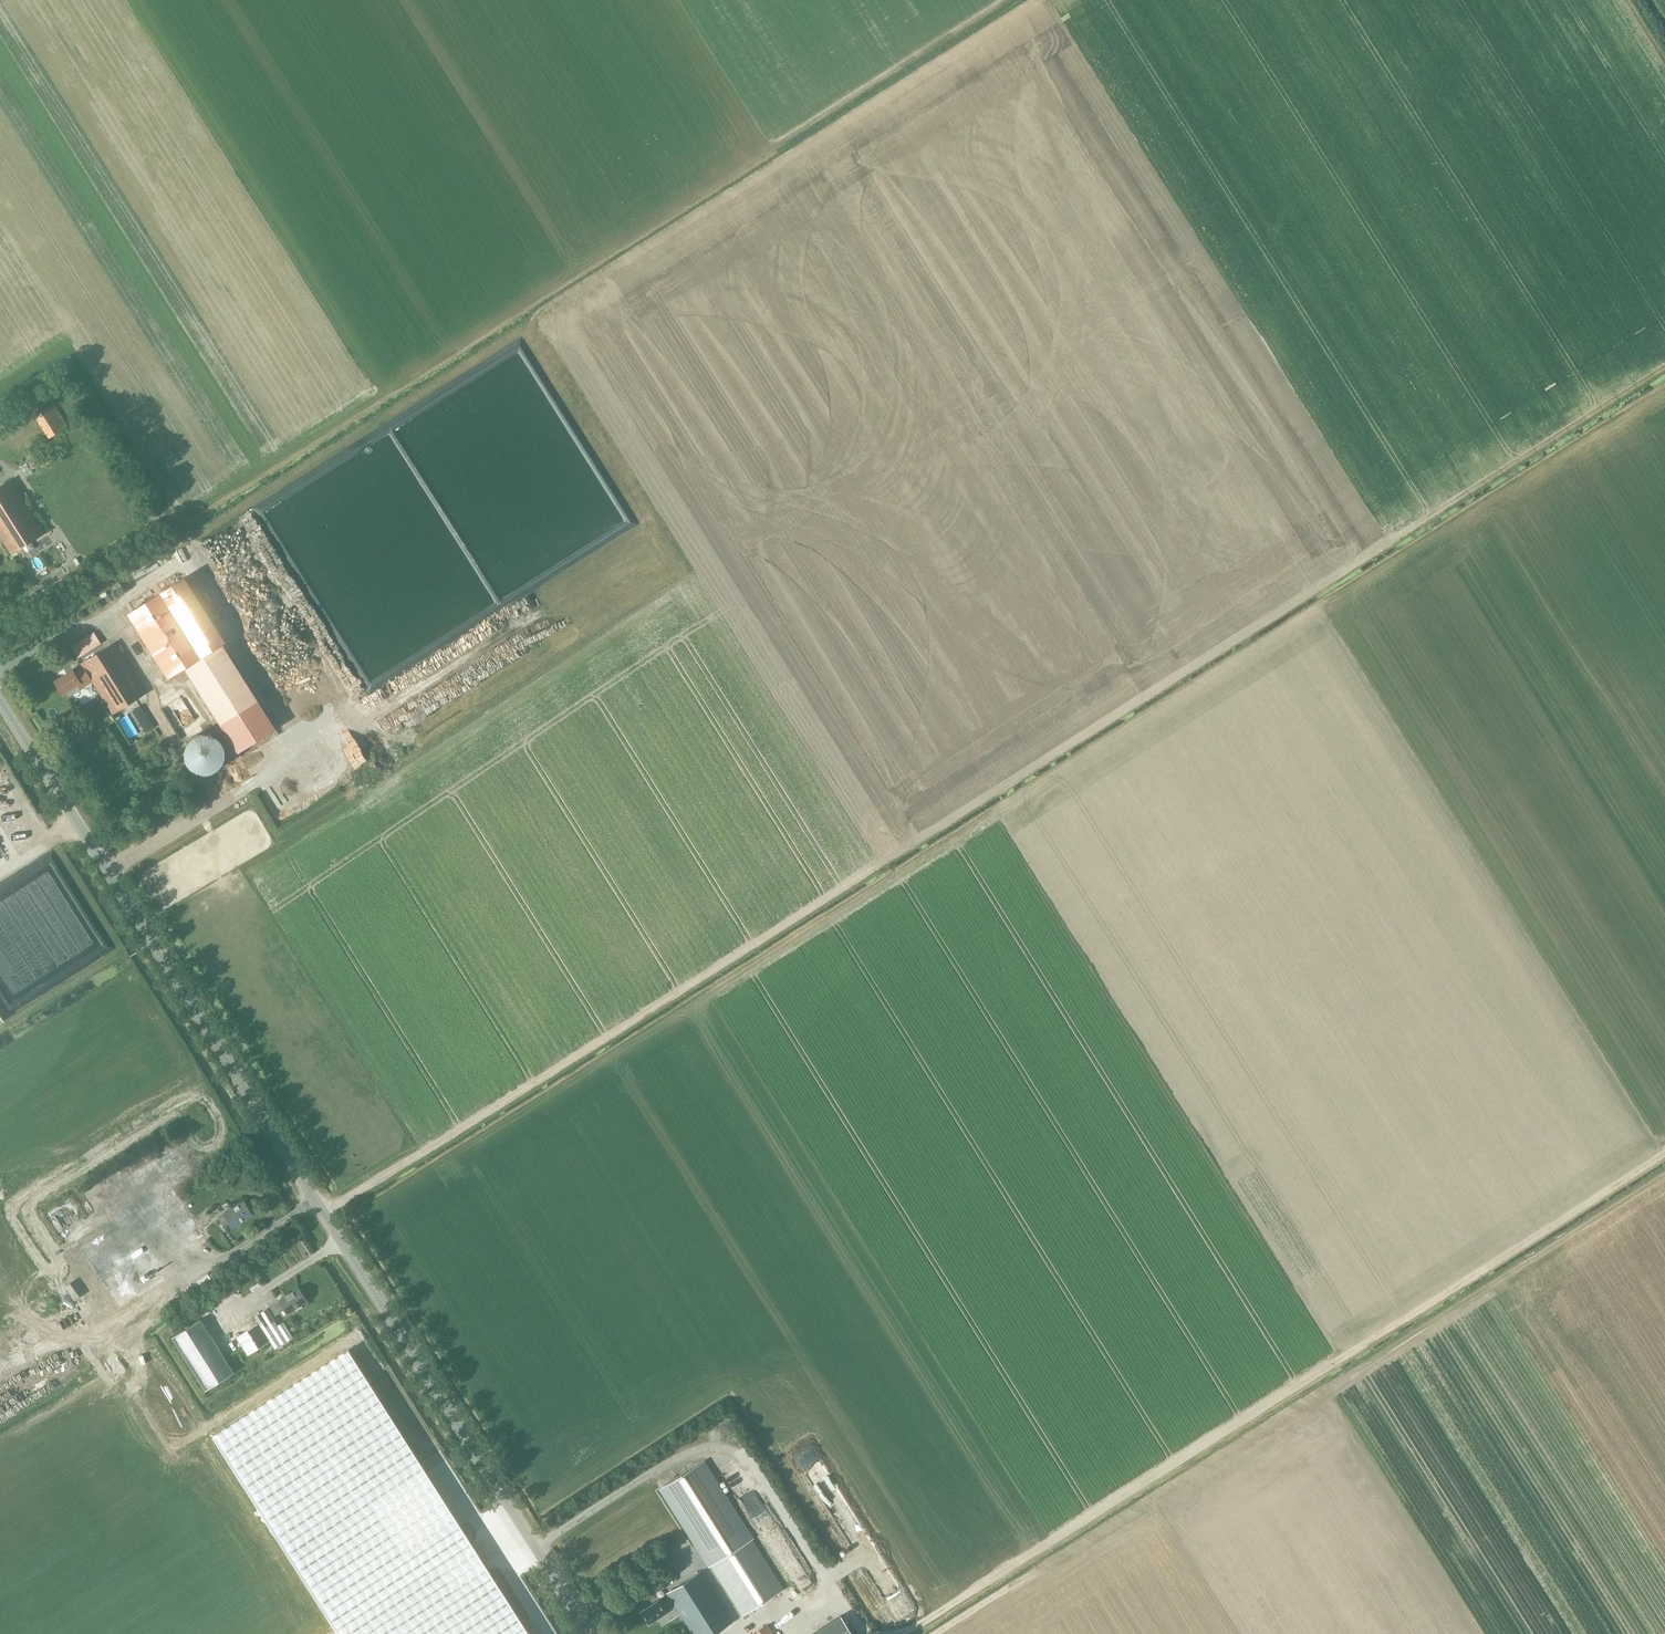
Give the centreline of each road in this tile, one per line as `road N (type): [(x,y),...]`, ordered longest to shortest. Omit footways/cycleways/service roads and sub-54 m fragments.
road 1 (unclassified): [(589,1633),(0,702)]

